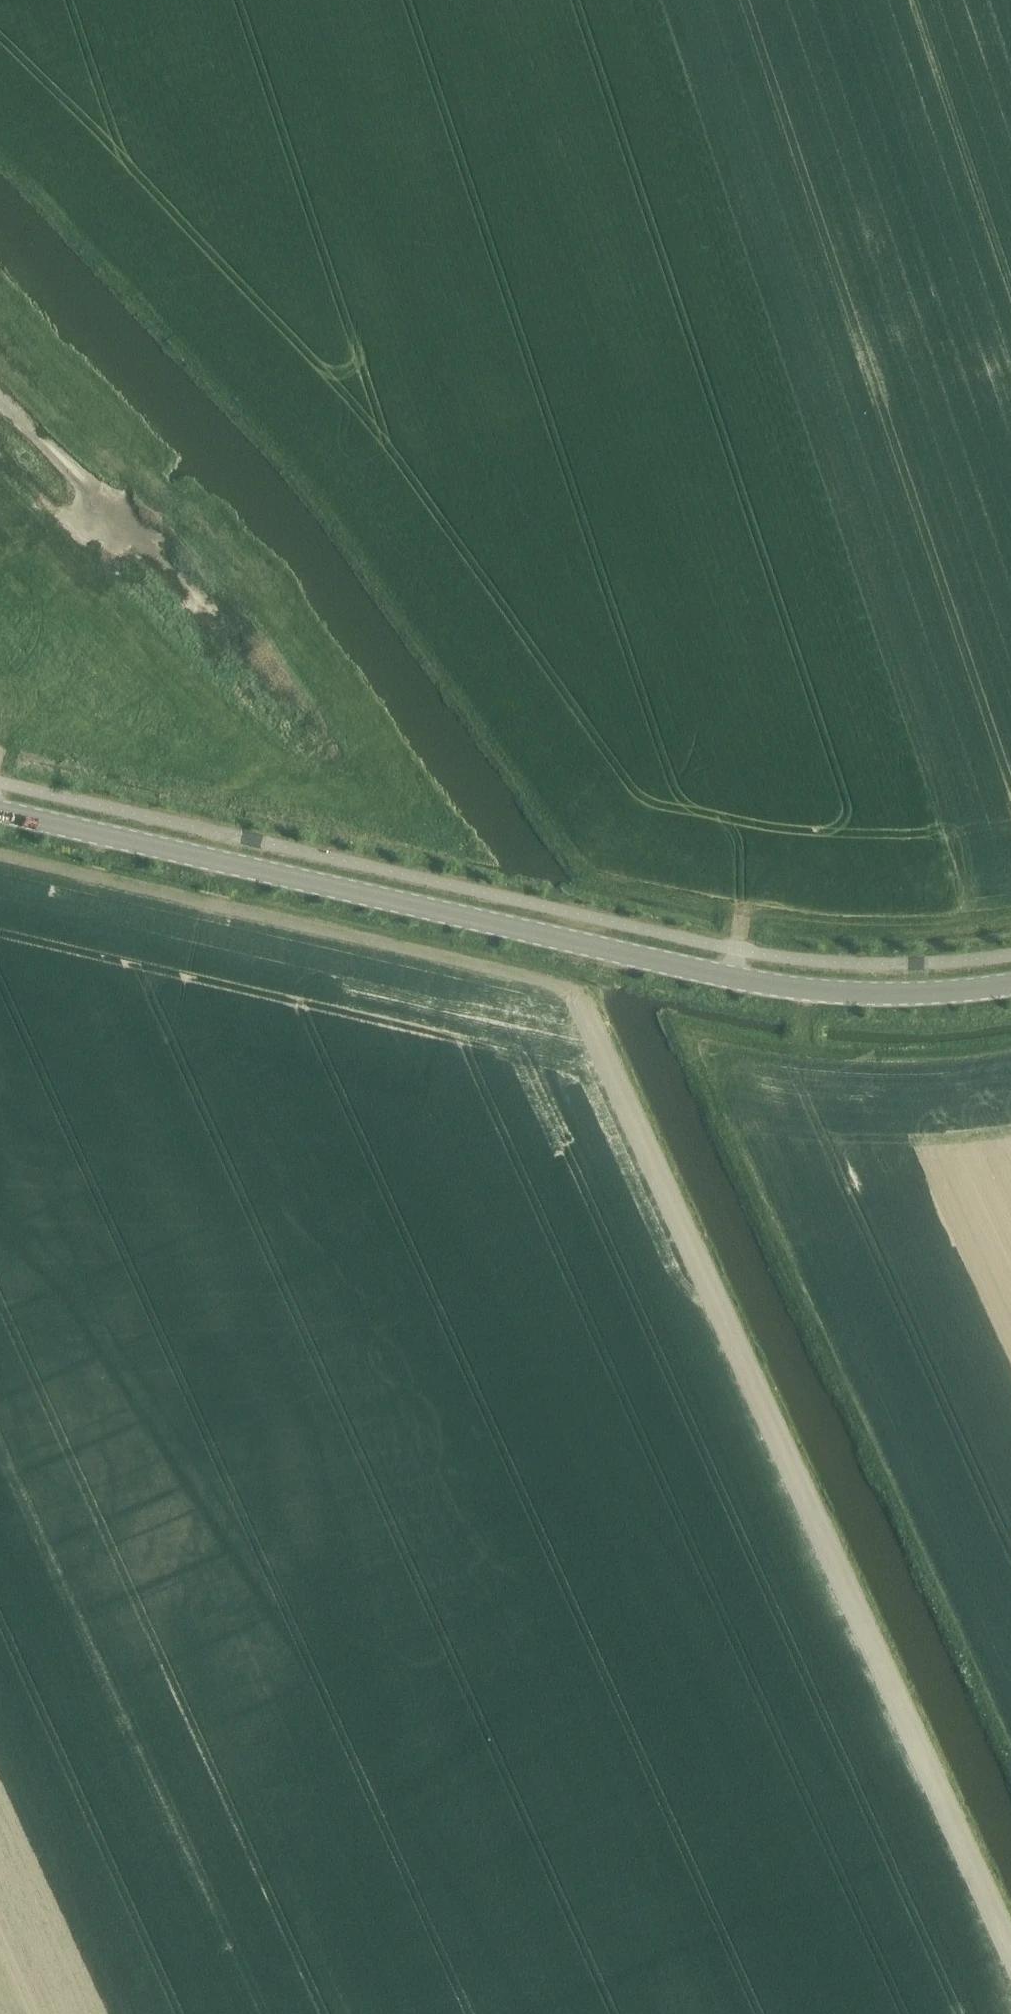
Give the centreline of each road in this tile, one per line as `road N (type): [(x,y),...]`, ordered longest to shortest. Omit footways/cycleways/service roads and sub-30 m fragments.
road 1 (track): [(1010,1716),(686,1028),(891,1056),(1010,1046)]
road 2 (tertiary): [(0,811),(738,978),(918,993),(1010,984)]

